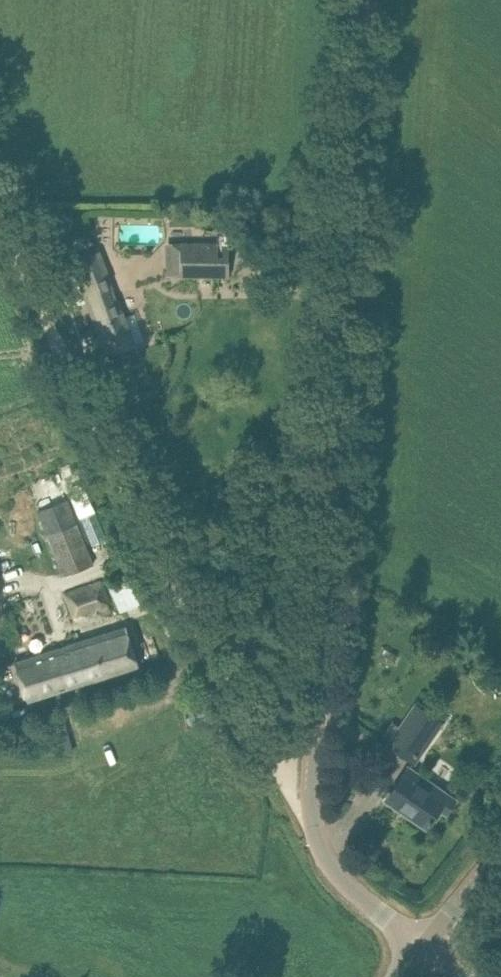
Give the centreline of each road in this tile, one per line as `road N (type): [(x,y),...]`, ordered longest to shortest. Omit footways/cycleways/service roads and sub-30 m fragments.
road 1 (tertiary): [(300,803),(375,0)]
road 2 (unclassified): [(61,310),(163,526),(234,709),(300,803)]
road 3 (tertiary): [(427,949),(336,875),(300,803)]
road 4 (track): [(0,181),(61,310)]

